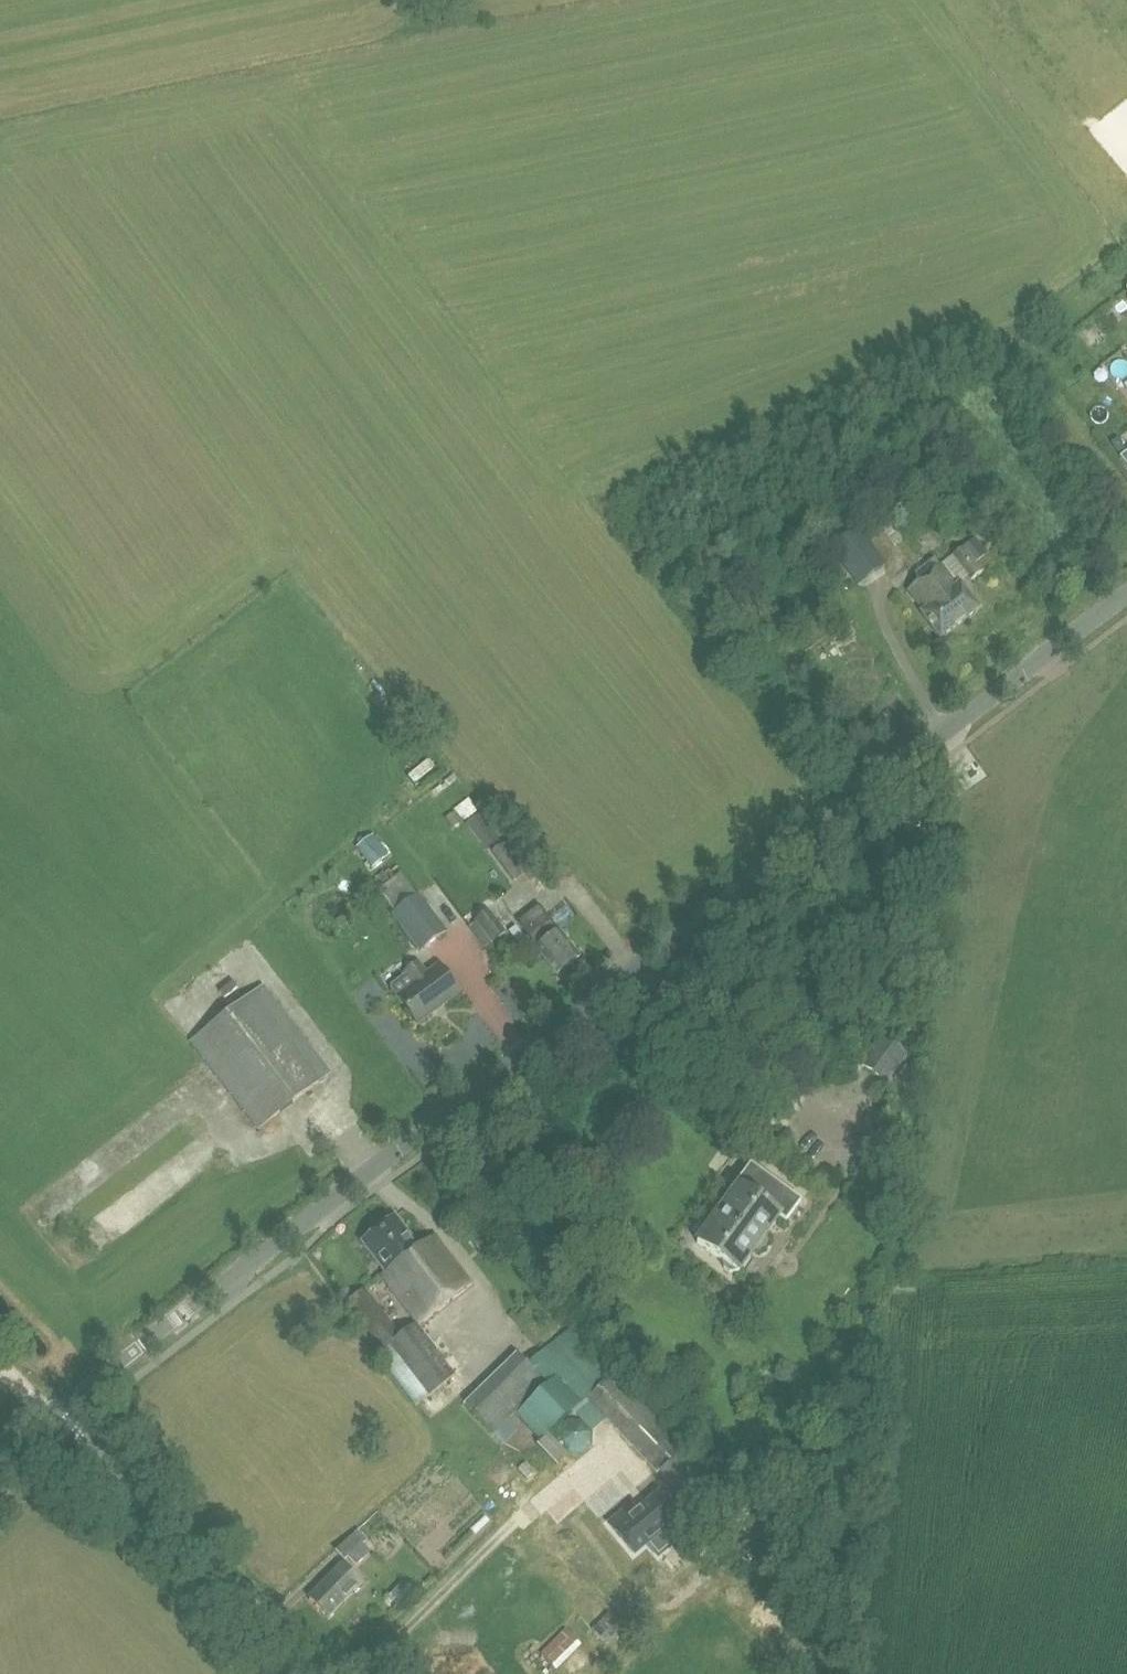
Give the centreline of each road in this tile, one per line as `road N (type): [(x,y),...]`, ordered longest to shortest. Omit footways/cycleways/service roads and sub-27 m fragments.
road 1 (tertiary): [(53,1417),(1126,594)]
road 2 (unclassified): [(310,1673),(53,1417)]

